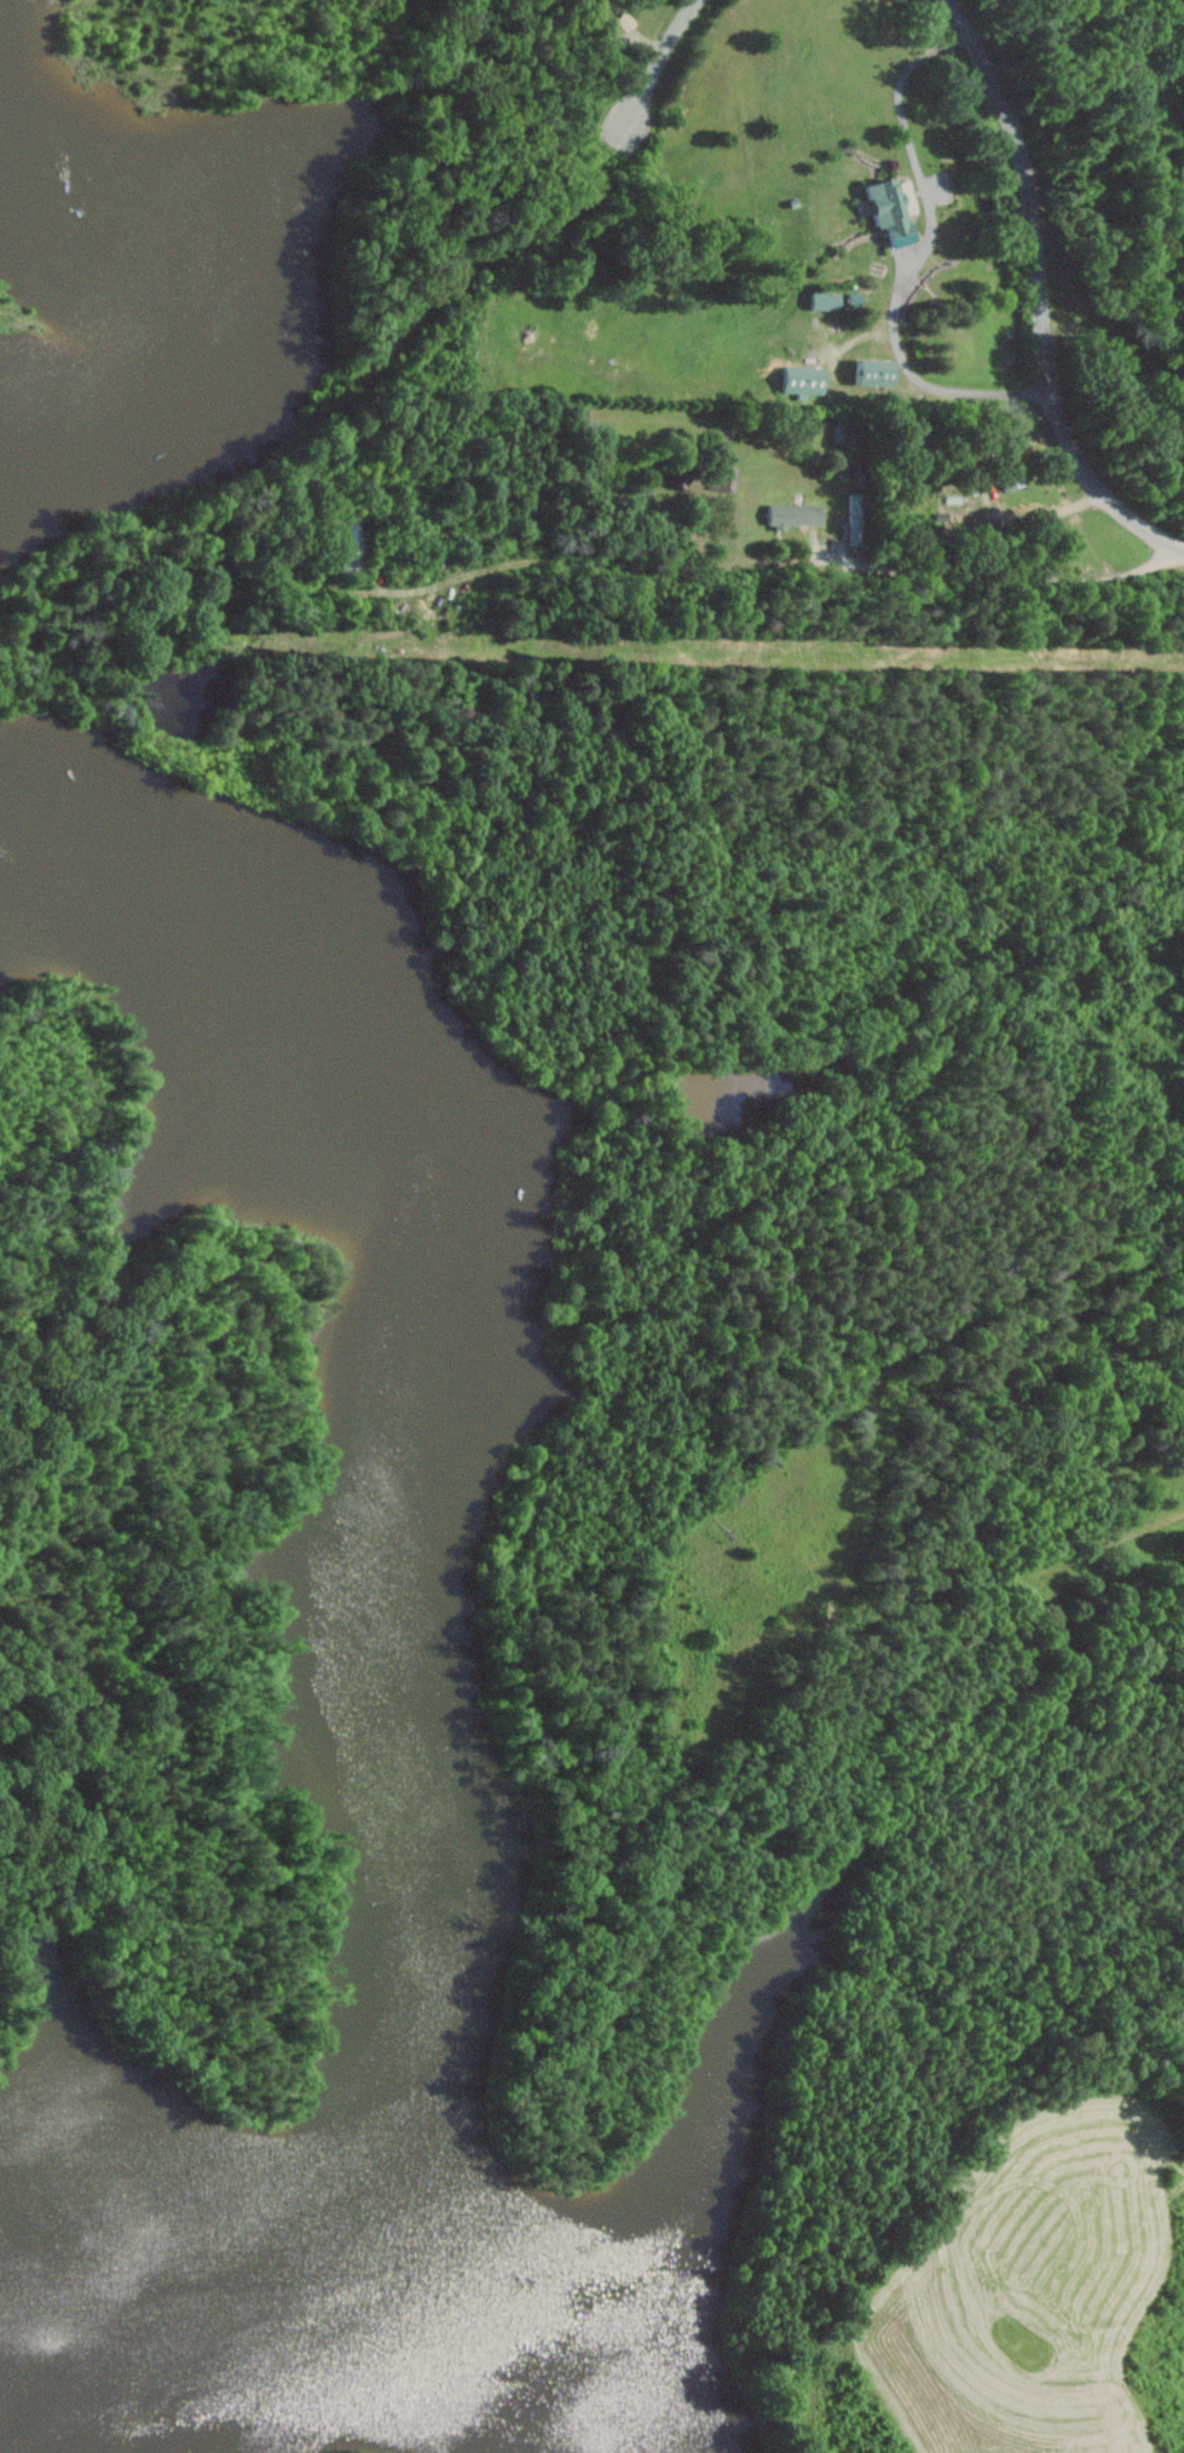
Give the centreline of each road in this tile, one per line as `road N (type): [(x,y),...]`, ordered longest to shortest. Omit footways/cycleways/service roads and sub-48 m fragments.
road 1 (residential): [(1183,550),(1120,512),(1065,438),(1049,380),(1024,165),(992,76),(943,0)]
road 2 (residential): [(696,0),(618,146)]

